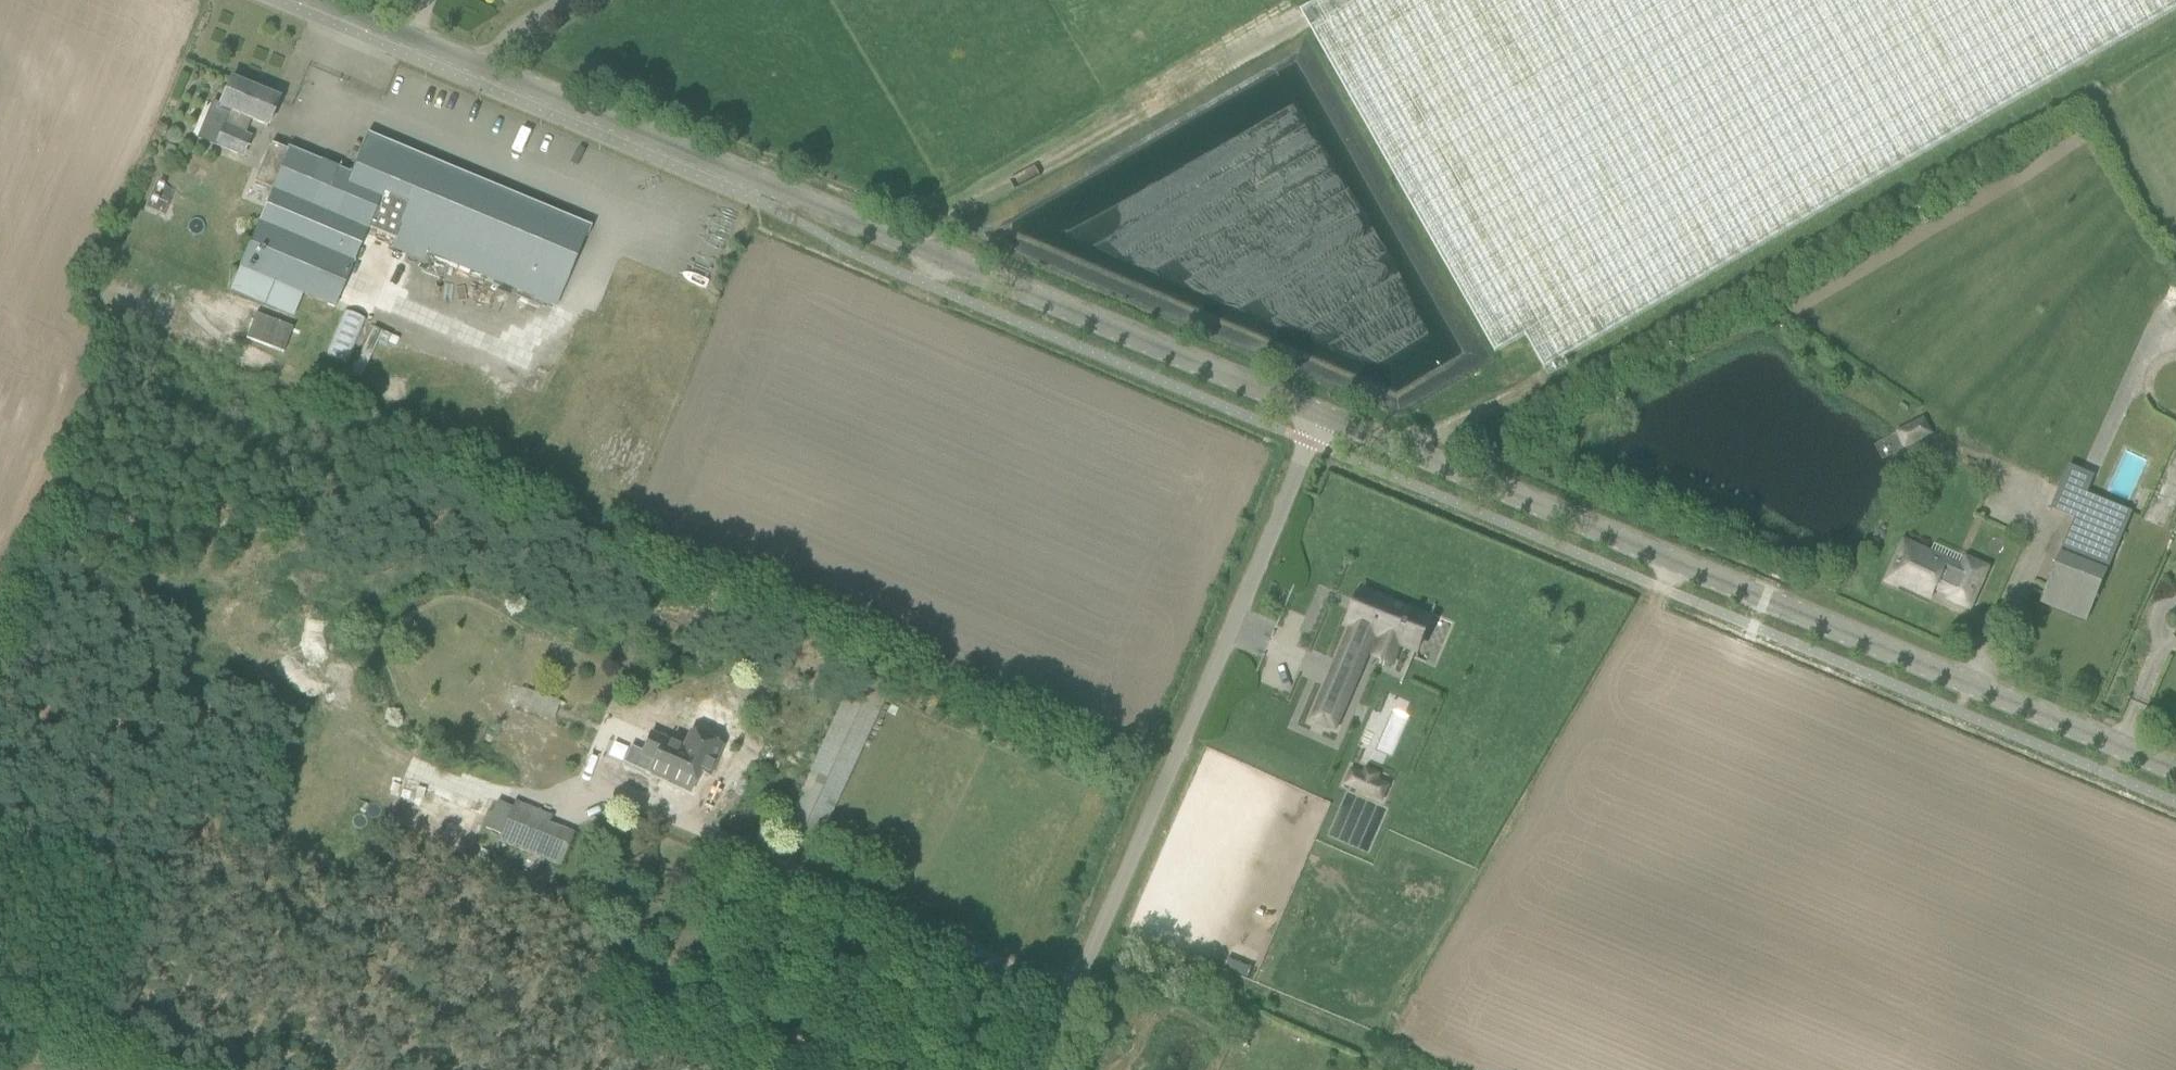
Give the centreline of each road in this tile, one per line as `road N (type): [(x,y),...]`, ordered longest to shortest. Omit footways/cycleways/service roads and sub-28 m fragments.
road 1 (tertiary): [(2175,772),(1320,412)]
road 2 (tertiary): [(1320,412),(488,71)]
road 3 (unclassified): [(1038,1069),(1320,412)]
road 4 (tertiary): [(488,71),(322,0)]

